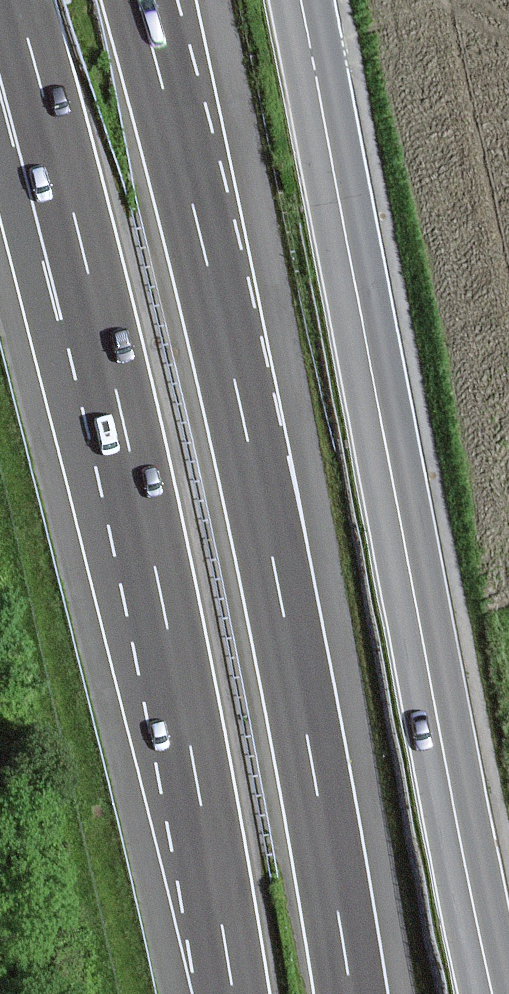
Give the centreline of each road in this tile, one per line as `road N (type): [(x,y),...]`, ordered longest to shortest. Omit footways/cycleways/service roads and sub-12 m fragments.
road 1 (motorway): [(15,0),(146,524),(231,993)]
road 2 (motorway): [(350,993),(242,414),(141,0)]
road 3 (primary): [(302,0),(494,993)]

